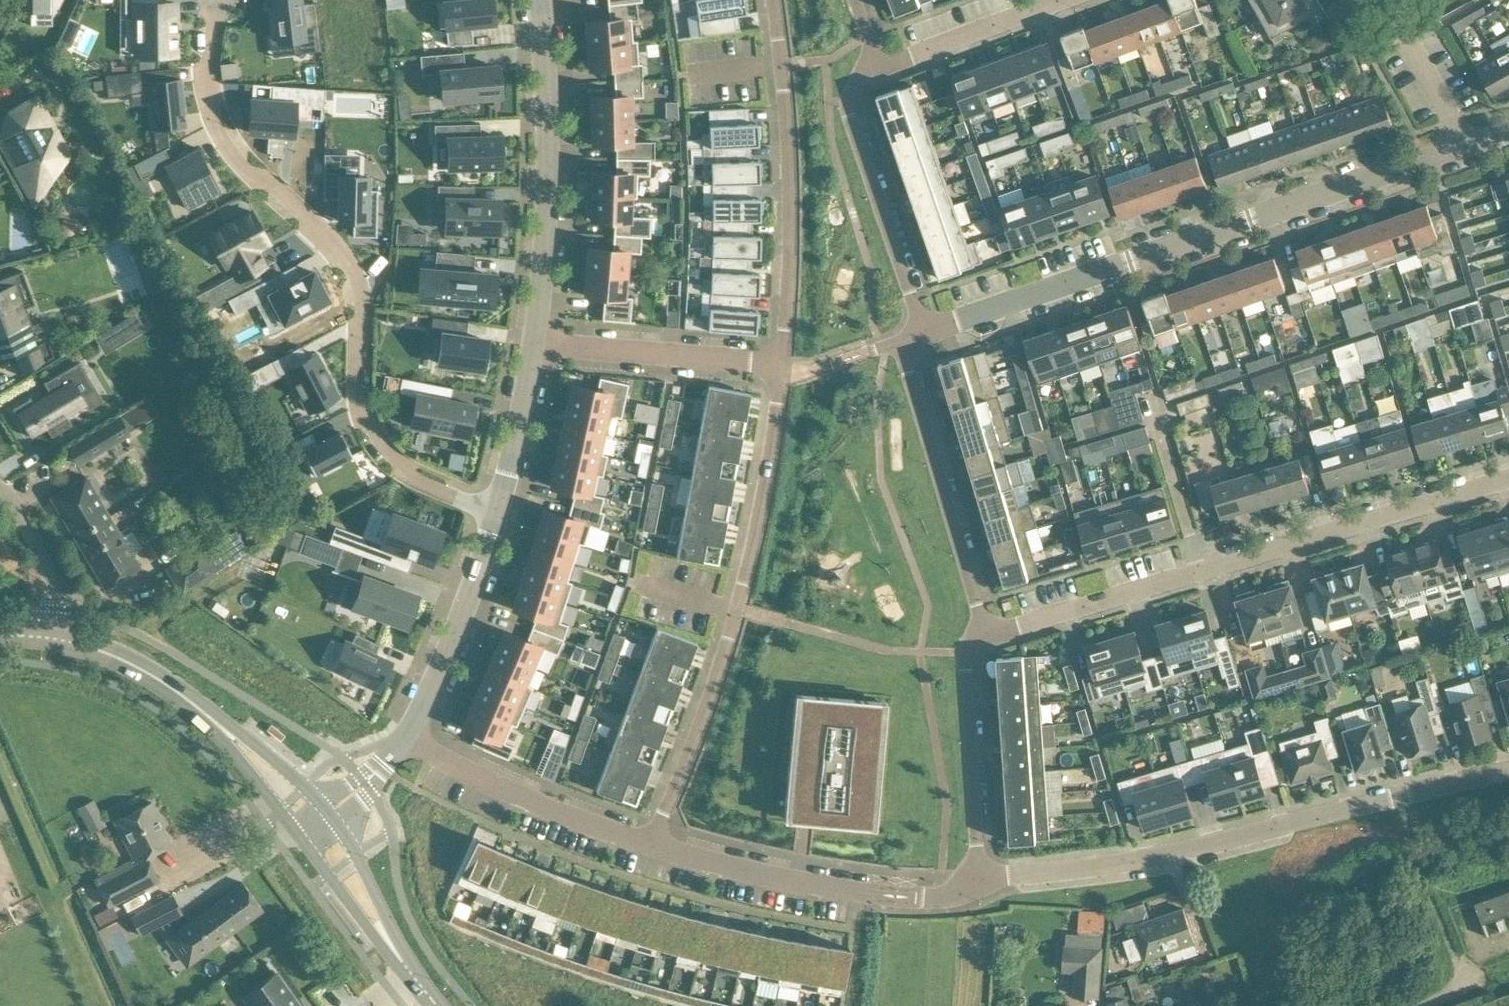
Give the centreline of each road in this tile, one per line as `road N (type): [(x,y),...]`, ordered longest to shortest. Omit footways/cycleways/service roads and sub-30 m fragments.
road 1 (residential): [(497,509),(455,497),(392,461),(372,435),(350,275),(214,119),(203,53),(216,0)]
road 2 (residential): [(924,330),(1466,144)]
road 3 (residential): [(973,641),(1508,478)]
road 4 (residential): [(980,886),(1149,857),(1508,765)]
road 5 (residential): [(652,844),(737,607),(781,367)]
road 6 (residential): [(781,367),(789,179),(774,0)]
road 7 (residential): [(538,0),(548,144),(534,341)]
road 8 (tertiary): [(330,813),(203,699),(146,662),(47,637)]
road 9 (tertiary): [(47,637),(131,674),(197,718),(303,839)]
road 10 (residential): [(973,641),(981,615),(904,342)]
road 11 (residential): [(924,330),(847,105),(874,56)]
road 12 (residential): [(652,844),(532,802),(404,738)]
road 13 (residential): [(781,367),(534,341)]
road 14 (residential): [(497,509),(441,670),(404,738)]
road 15 (residential): [(980,886),(965,667),(973,641)]
road 16 (residential): [(652,844),(862,892)]
road 17 (tertiary): [(426,990),(330,813)]
road 18 (residential): [(874,56),(899,58),(1059,0)]
road 19 (tertiary): [(303,839),(426,990)]
road 20 (residential): [(534,341),(497,509)]
road 21 (unclassified): [(47,637),(51,588),(0,483)]
road 22 (residential): [(1466,144),(1388,0)]
road 23 (residential): [(781,367),(817,369),(904,342)]

